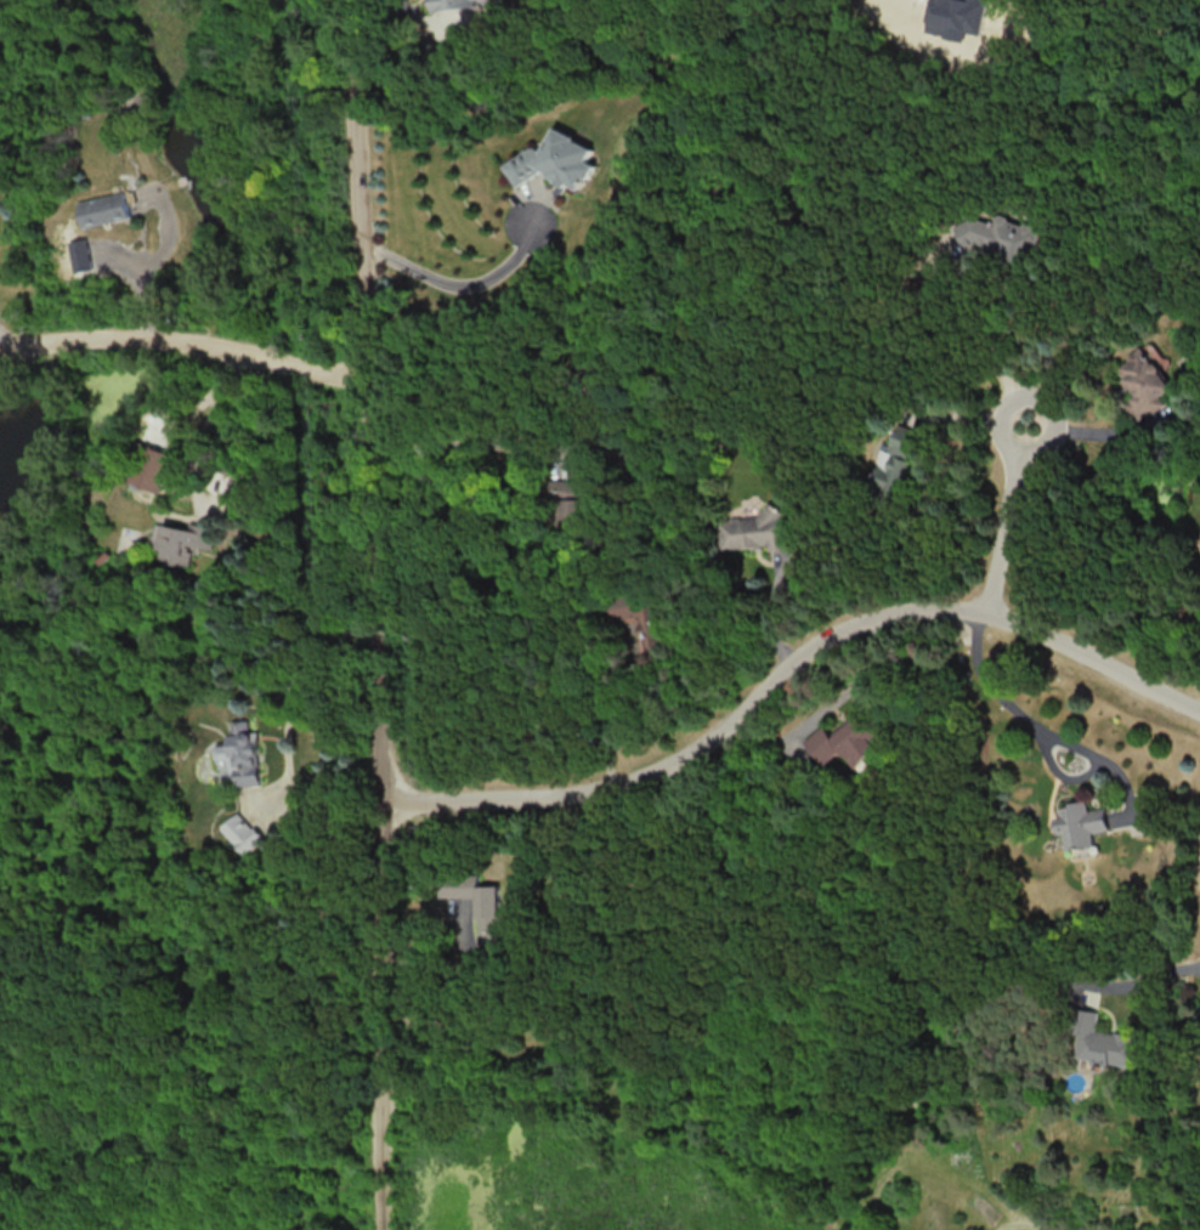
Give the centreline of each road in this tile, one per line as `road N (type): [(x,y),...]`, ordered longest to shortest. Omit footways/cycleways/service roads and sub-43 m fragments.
road 1 (residential): [(343,0),(383,803),(378,1229)]
road 2 (residential): [(383,803),(600,792),(679,761),(820,645),(907,617),(987,614),(1199,713)]
road 3 (residential): [(363,375),(158,342),(0,351)]
road 4 (residential): [(987,614),(1029,425)]

